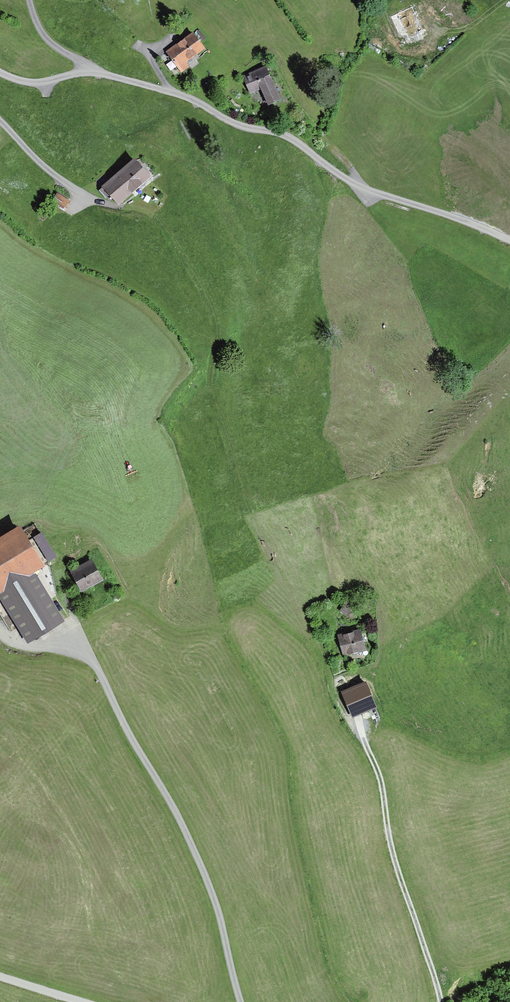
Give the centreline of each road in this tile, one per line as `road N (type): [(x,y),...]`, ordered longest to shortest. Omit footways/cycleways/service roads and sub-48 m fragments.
road 1 (track): [(0,74),(51,88),(90,71),(289,135),(366,186),(509,237)]
road 2 (track): [(245,1001),(183,828),(87,654),(12,645),(0,634)]
road 3 (track): [(359,737),(380,773),(393,855),(443,1001)]

